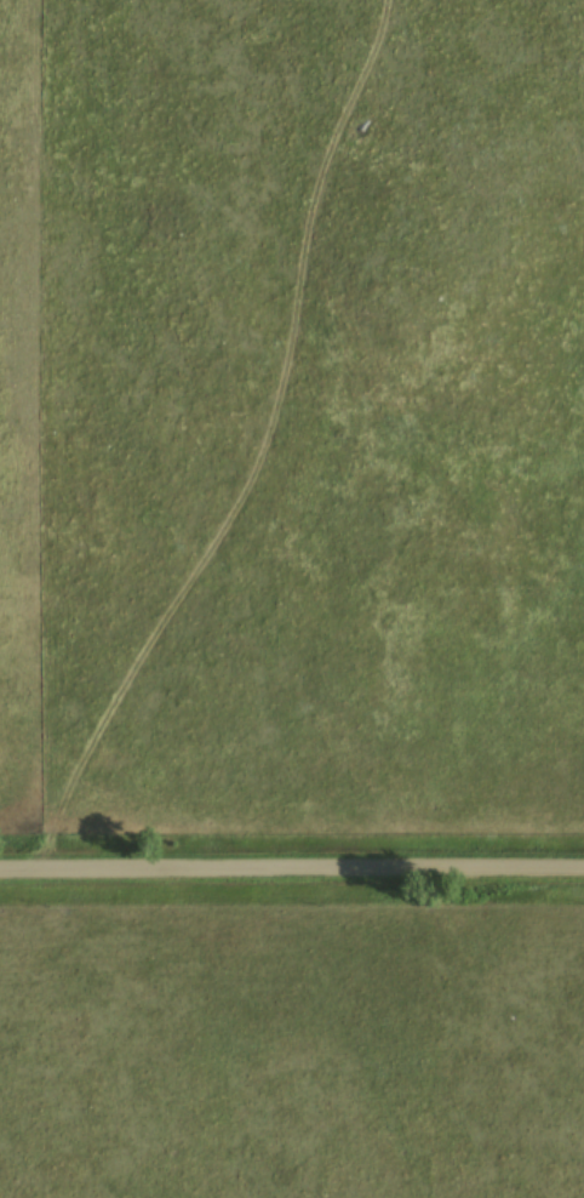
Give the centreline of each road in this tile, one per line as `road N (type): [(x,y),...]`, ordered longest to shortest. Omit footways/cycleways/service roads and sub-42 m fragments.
road 1 (residential): [(0,878),(583,878)]

